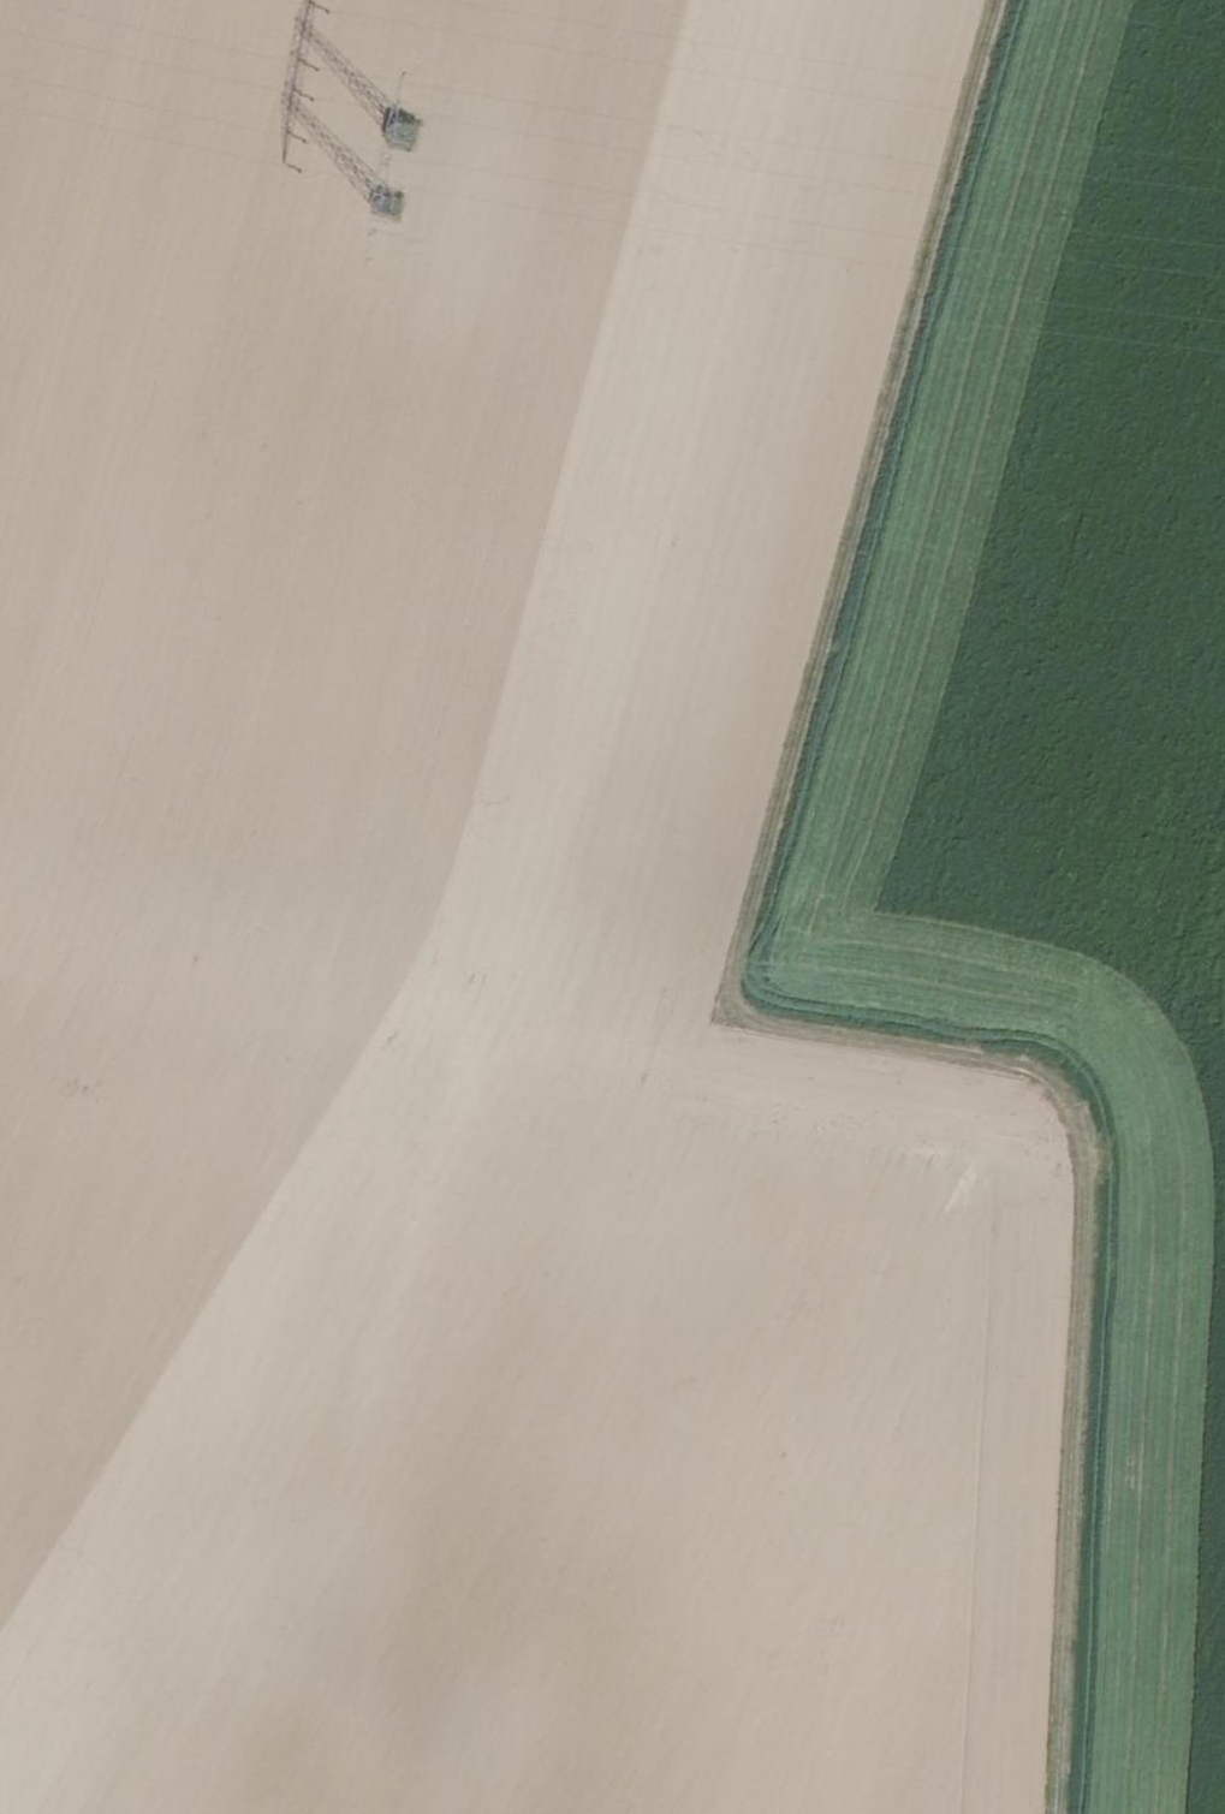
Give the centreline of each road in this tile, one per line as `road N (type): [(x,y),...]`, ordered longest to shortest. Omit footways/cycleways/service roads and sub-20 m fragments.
road 1 (track): [(1062,1813),(1091,1160),(1078,1108),(1064,1087),(1024,1064),(762,1021),(736,996),(735,976),(998,0)]

